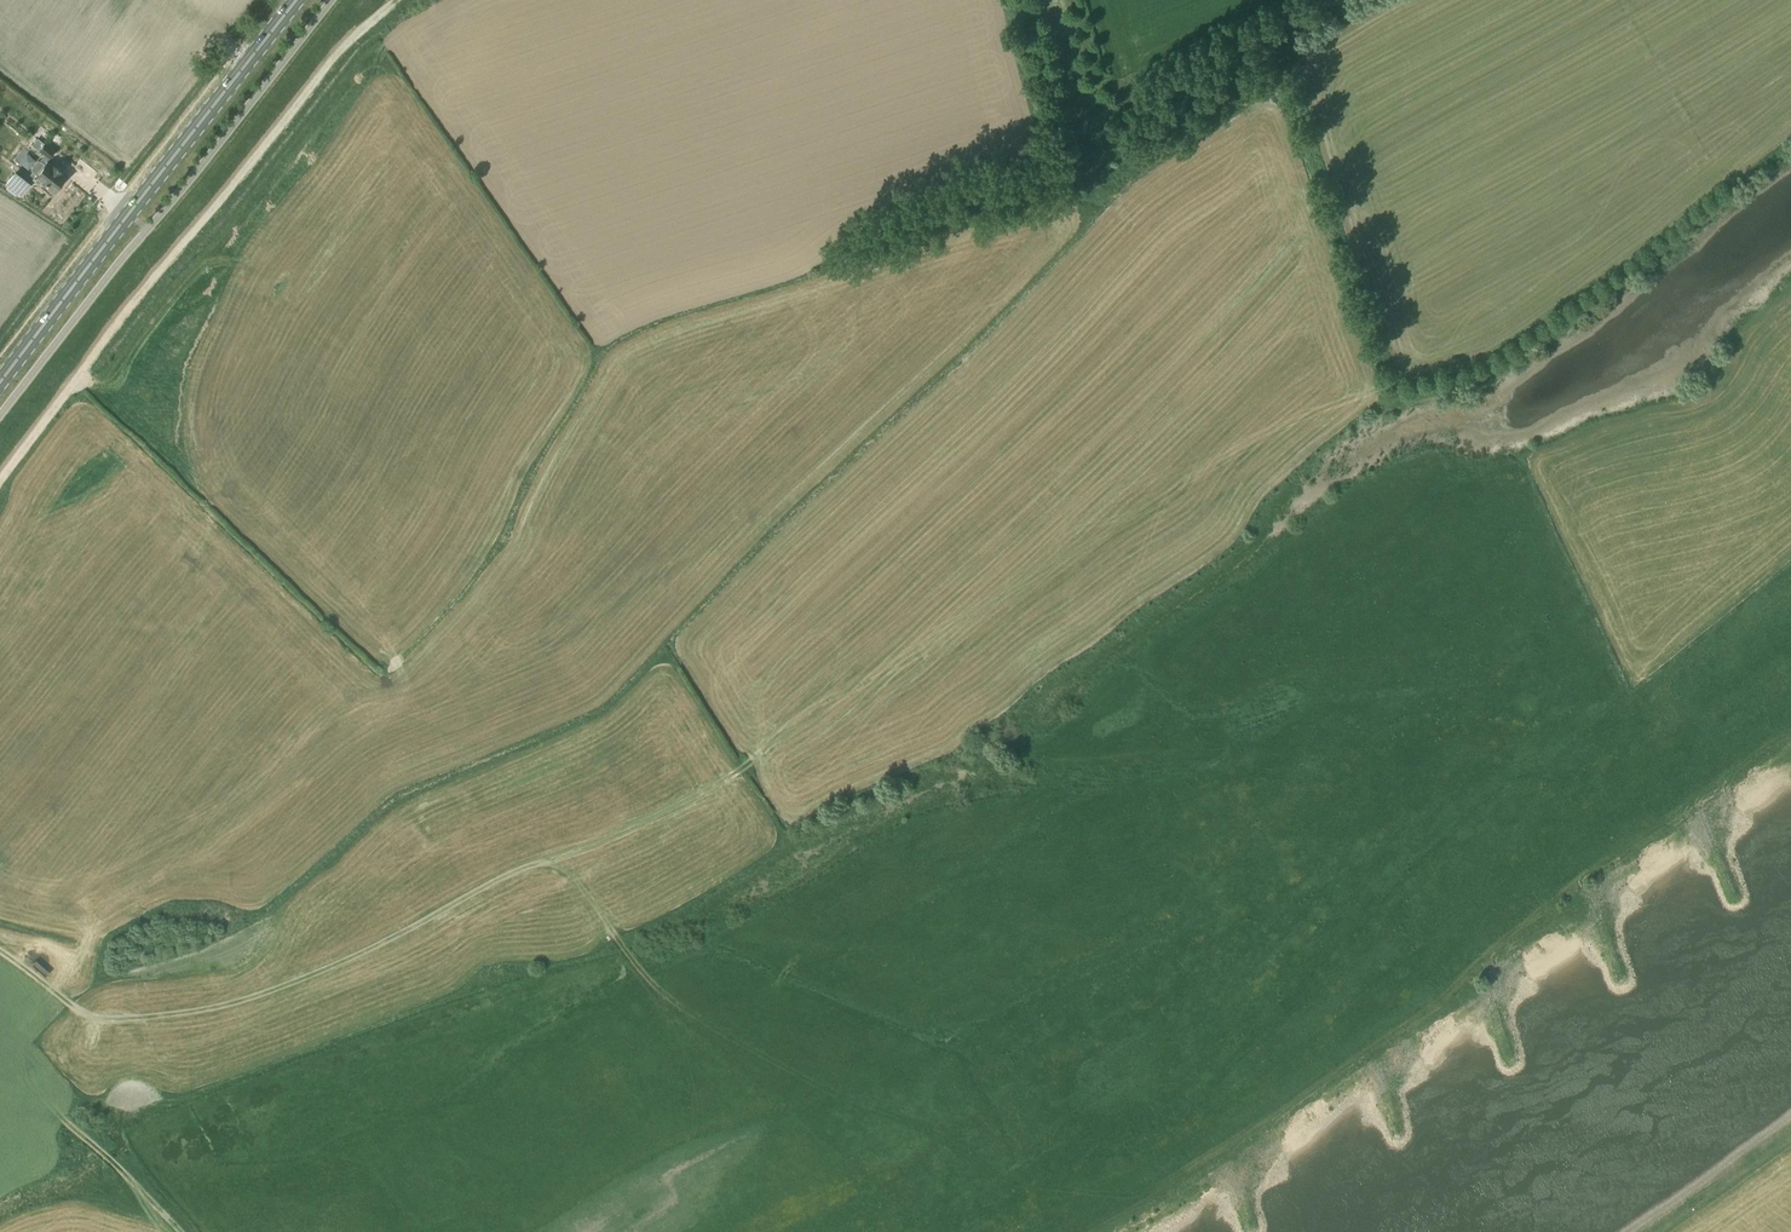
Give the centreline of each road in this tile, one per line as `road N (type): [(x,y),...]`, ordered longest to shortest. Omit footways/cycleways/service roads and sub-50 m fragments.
road 1 (track): [(547,862),(319,974),(202,1010),(104,1022),(0,956)]
road 2 (track): [(935,1231),(656,993),(576,877),(547,862)]
road 3 (primary): [(0,381),(297,0)]
road 4 (track): [(1457,985),(1293,1102),(1061,1231)]
road 5 (track): [(1071,0),(1090,63),(1106,181),(1122,208),(1187,247)]
road 6 (track): [(547,862),(710,789),(766,752)]
road 7 (track): [(93,384),(198,480)]
road 8 (track): [(0,480),(72,382)]

